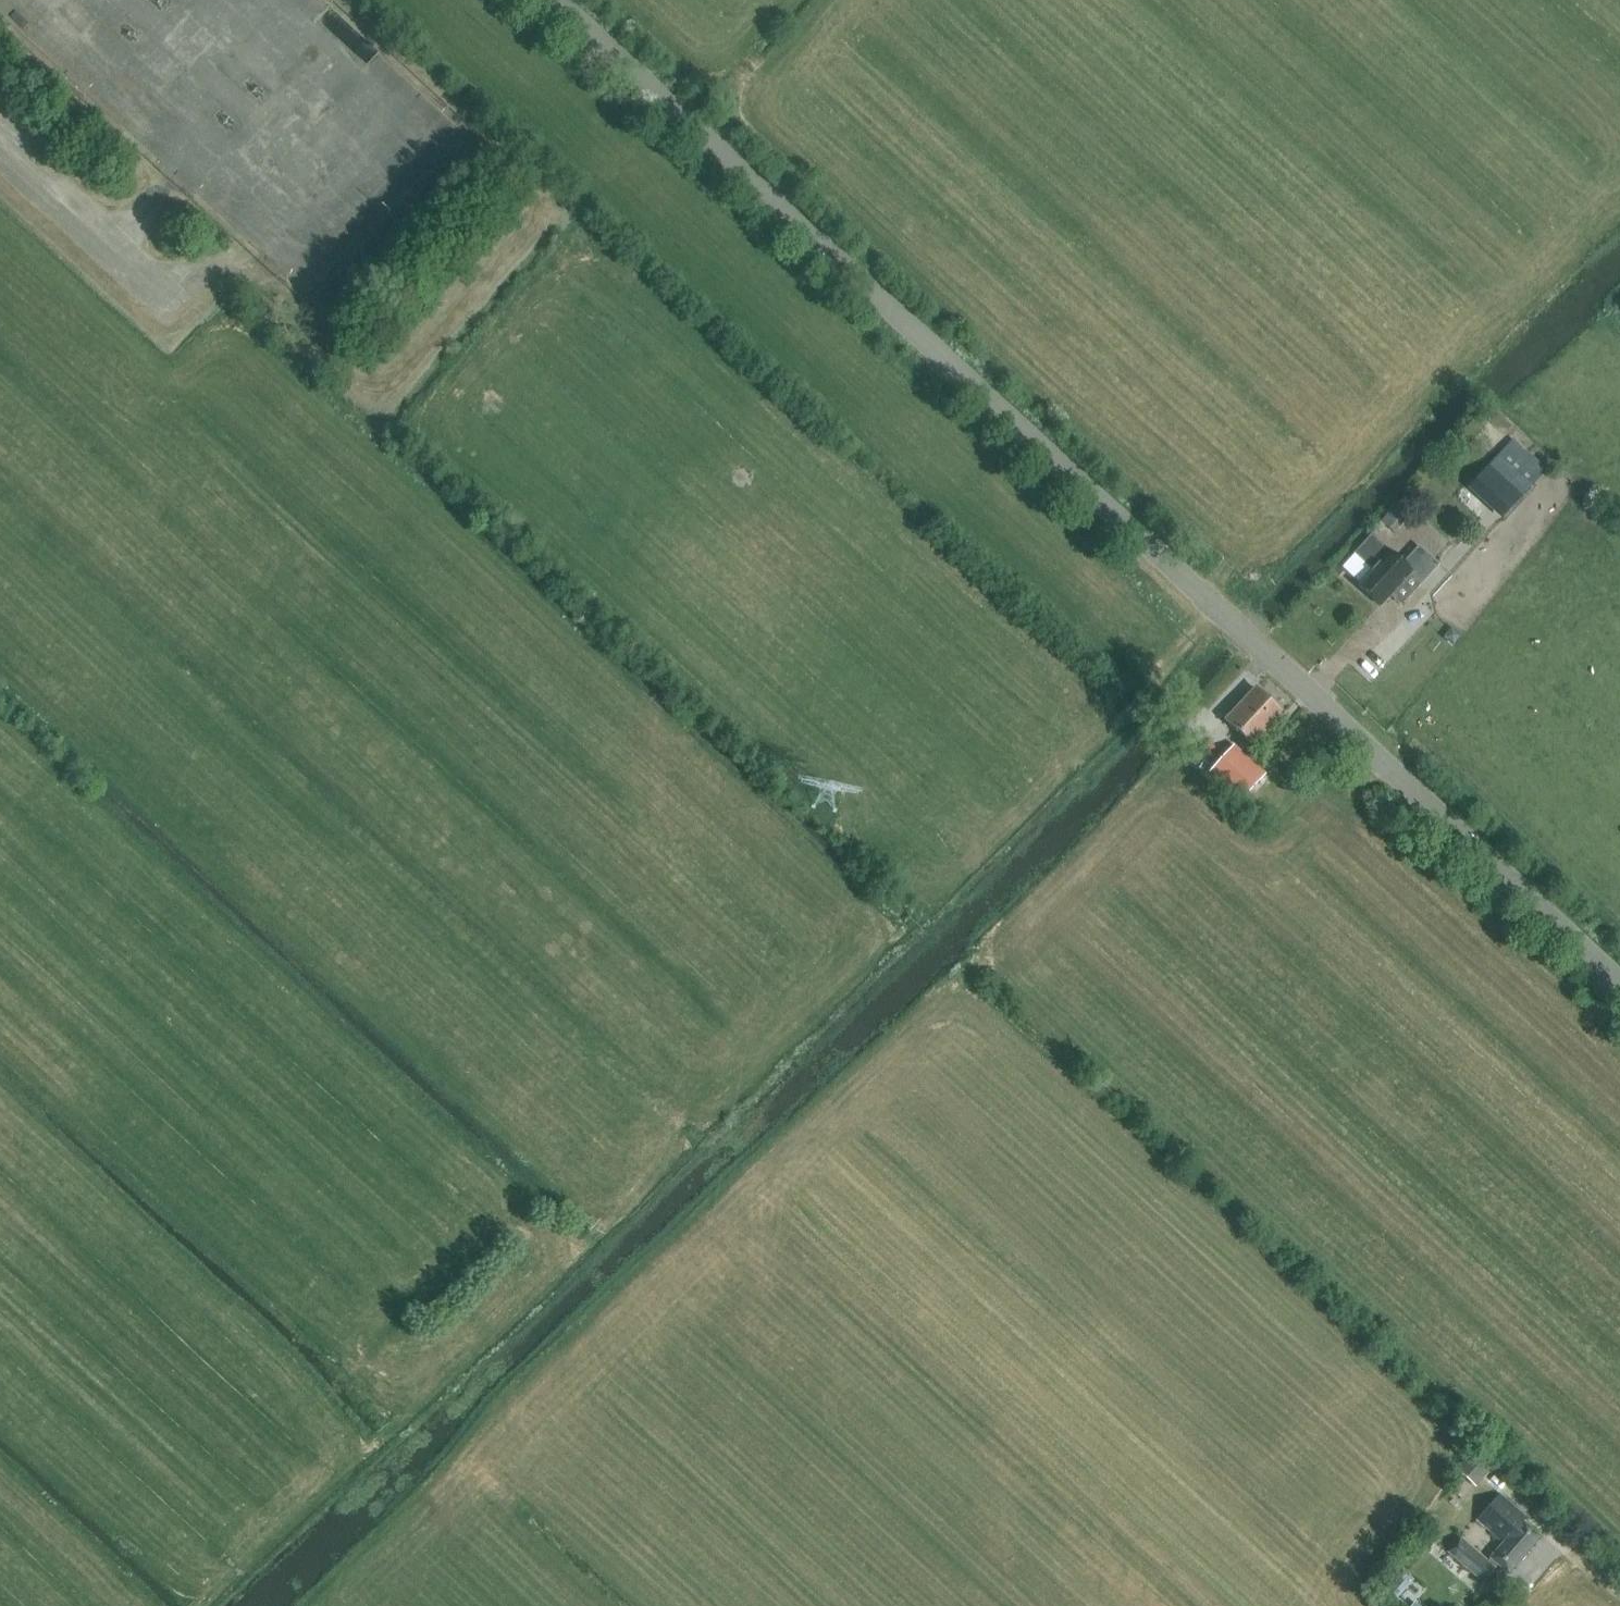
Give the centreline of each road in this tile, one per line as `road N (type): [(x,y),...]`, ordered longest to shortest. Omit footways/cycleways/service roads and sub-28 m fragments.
road 1 (tertiary): [(1619,986),(554,0)]
road 2 (track): [(1619,1595),(1501,1486)]

